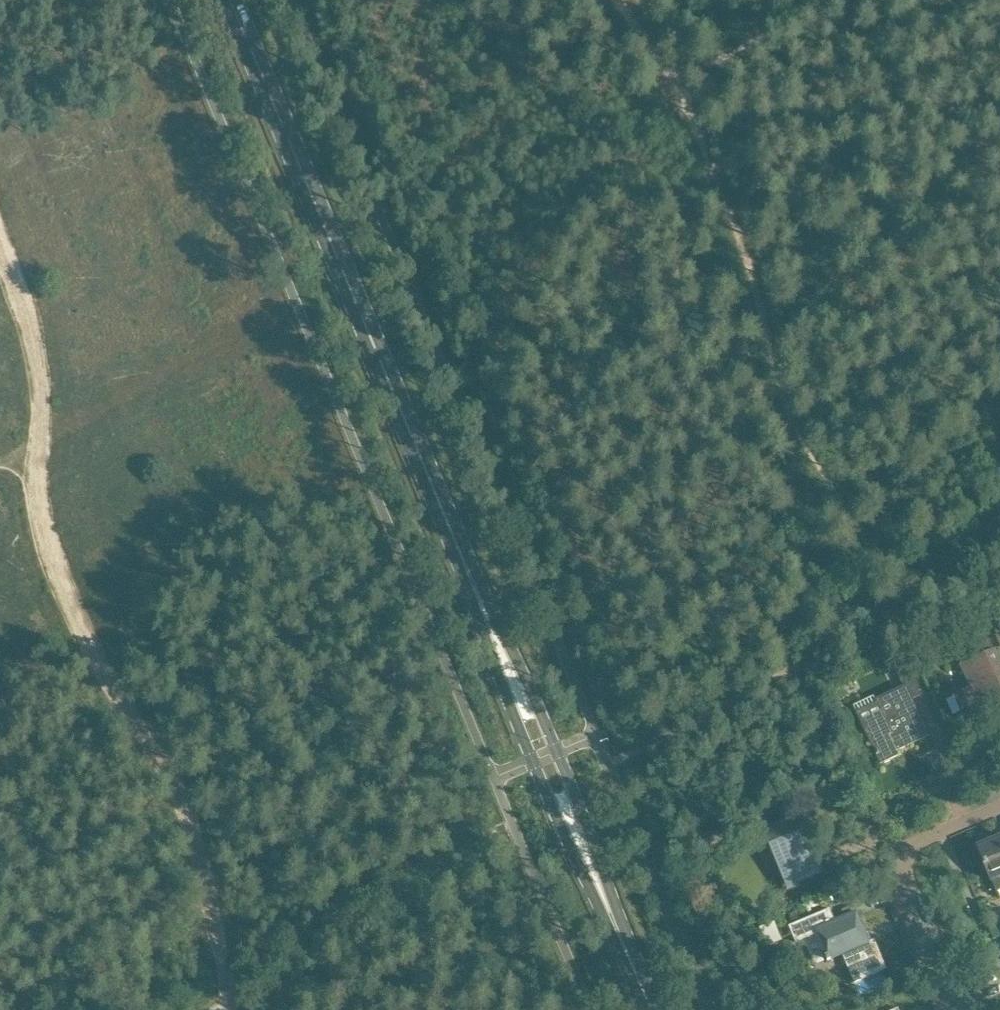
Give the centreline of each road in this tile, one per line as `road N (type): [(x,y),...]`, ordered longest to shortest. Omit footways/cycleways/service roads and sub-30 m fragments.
road 1 (secondary): [(496,639),(229,0)]
road 2 (residential): [(962,1009),(894,861),(910,842),(999,805)]
road 3 (secondary): [(598,883),(574,789),(542,715),(496,639)]
road 4 (secondary): [(496,639),(547,799),(598,883)]
road 5 (secondary): [(651,1009),(598,883)]

